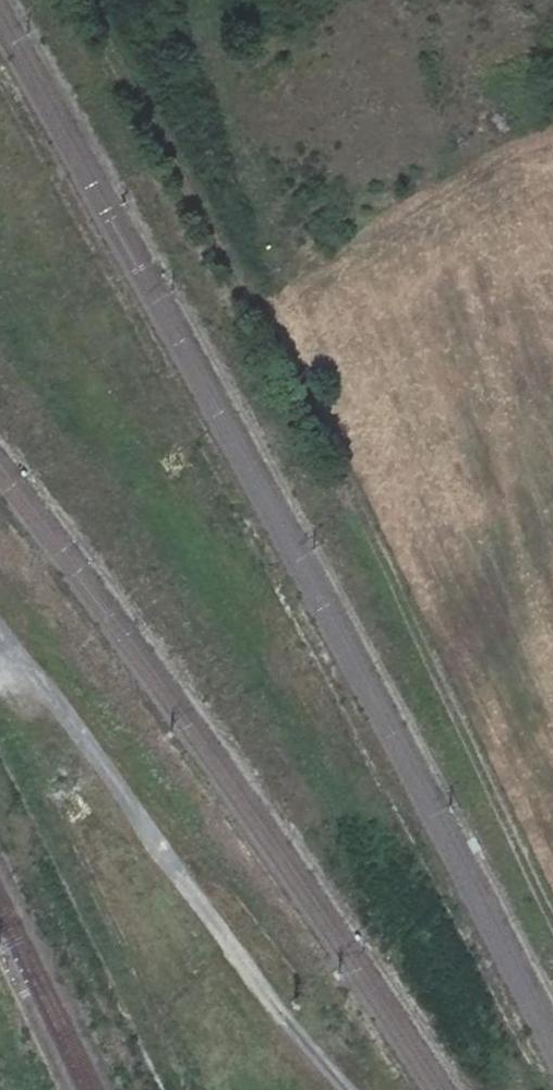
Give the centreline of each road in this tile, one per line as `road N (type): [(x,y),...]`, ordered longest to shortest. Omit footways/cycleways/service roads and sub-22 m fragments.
road 1 (track): [(0,638),(347,1089)]

